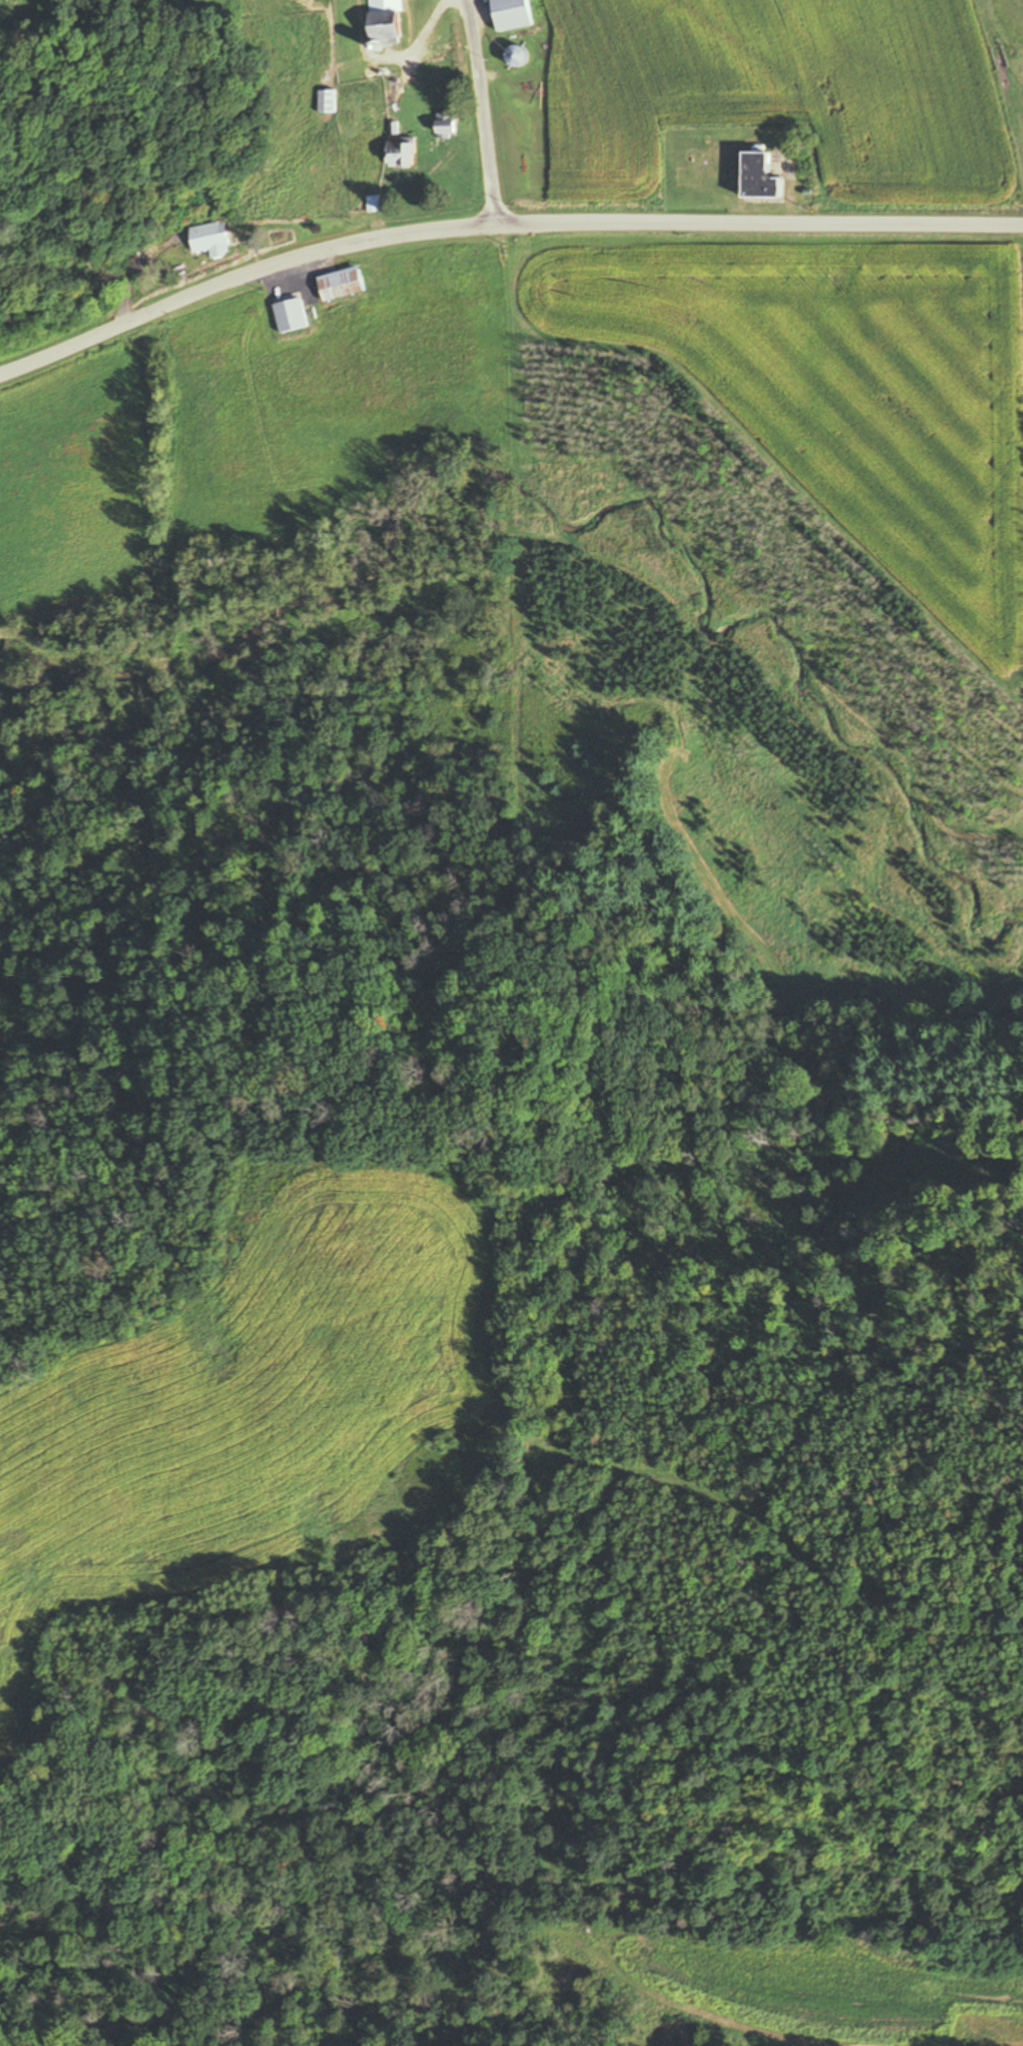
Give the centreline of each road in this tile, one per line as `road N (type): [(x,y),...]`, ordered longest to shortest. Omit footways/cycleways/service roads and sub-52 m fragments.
road 1 (secondary): [(0,367),(274,258),(432,224),(1022,224)]
road 2 (residential): [(496,220),(465,0)]

